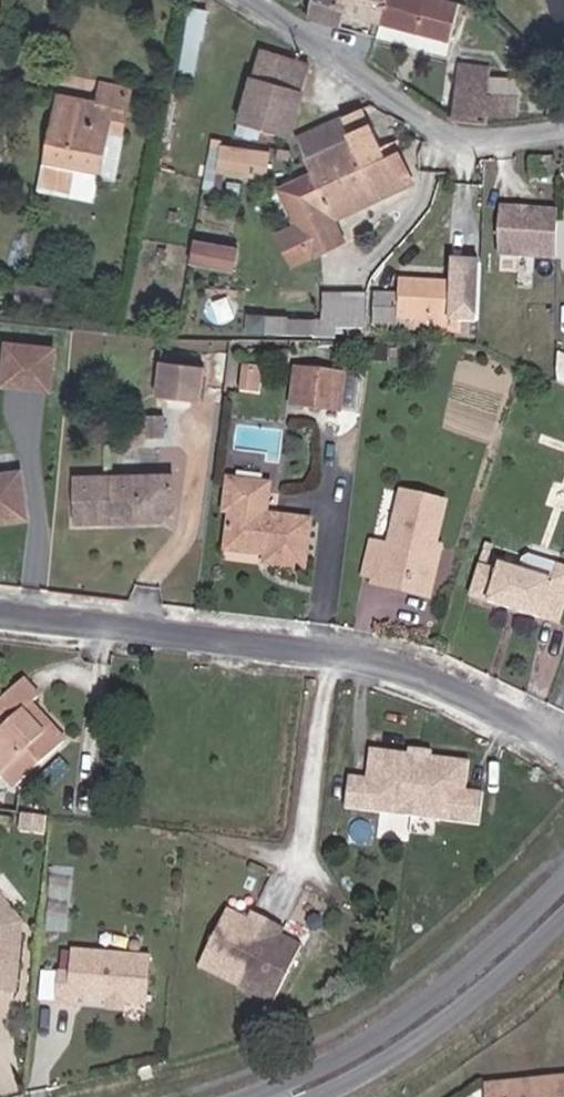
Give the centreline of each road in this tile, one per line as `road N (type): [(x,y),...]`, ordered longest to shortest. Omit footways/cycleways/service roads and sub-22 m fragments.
road 1 (residential): [(0,615),(372,663),(525,716),(563,748)]
road 2 (residential): [(563,129),(474,148),(246,0)]
road 3 (tertiary): [(302,1096),(410,1041),(563,896)]

